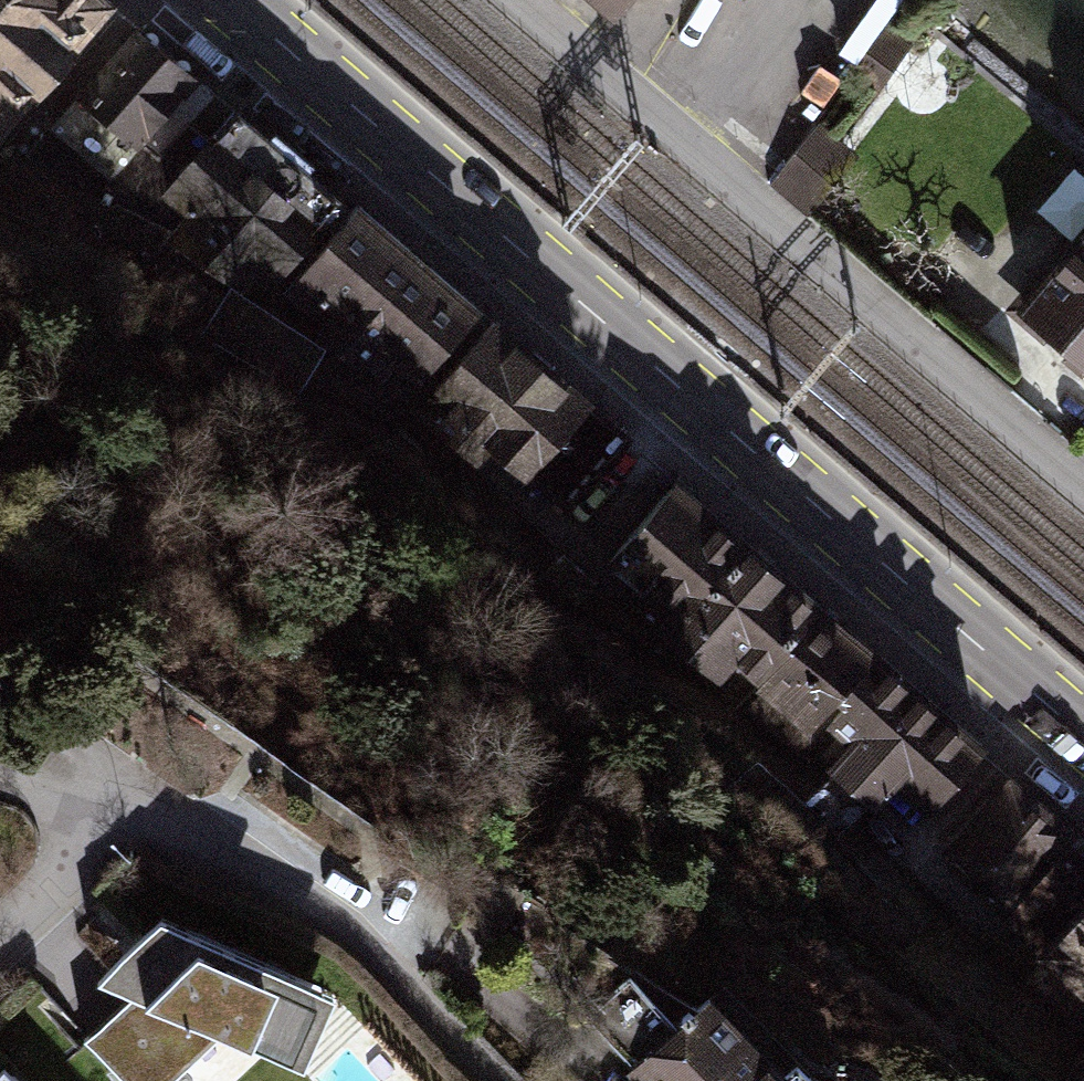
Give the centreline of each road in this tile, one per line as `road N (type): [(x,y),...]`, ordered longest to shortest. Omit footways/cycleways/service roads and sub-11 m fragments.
road 1 (primary): [(230,0),(1083,737)]
road 2 (residential): [(529,0),(1083,482)]
road 3 (residential): [(109,814),(193,821),(340,923),(492,1080)]
road 4 (residential): [(109,814),(0,921)]

